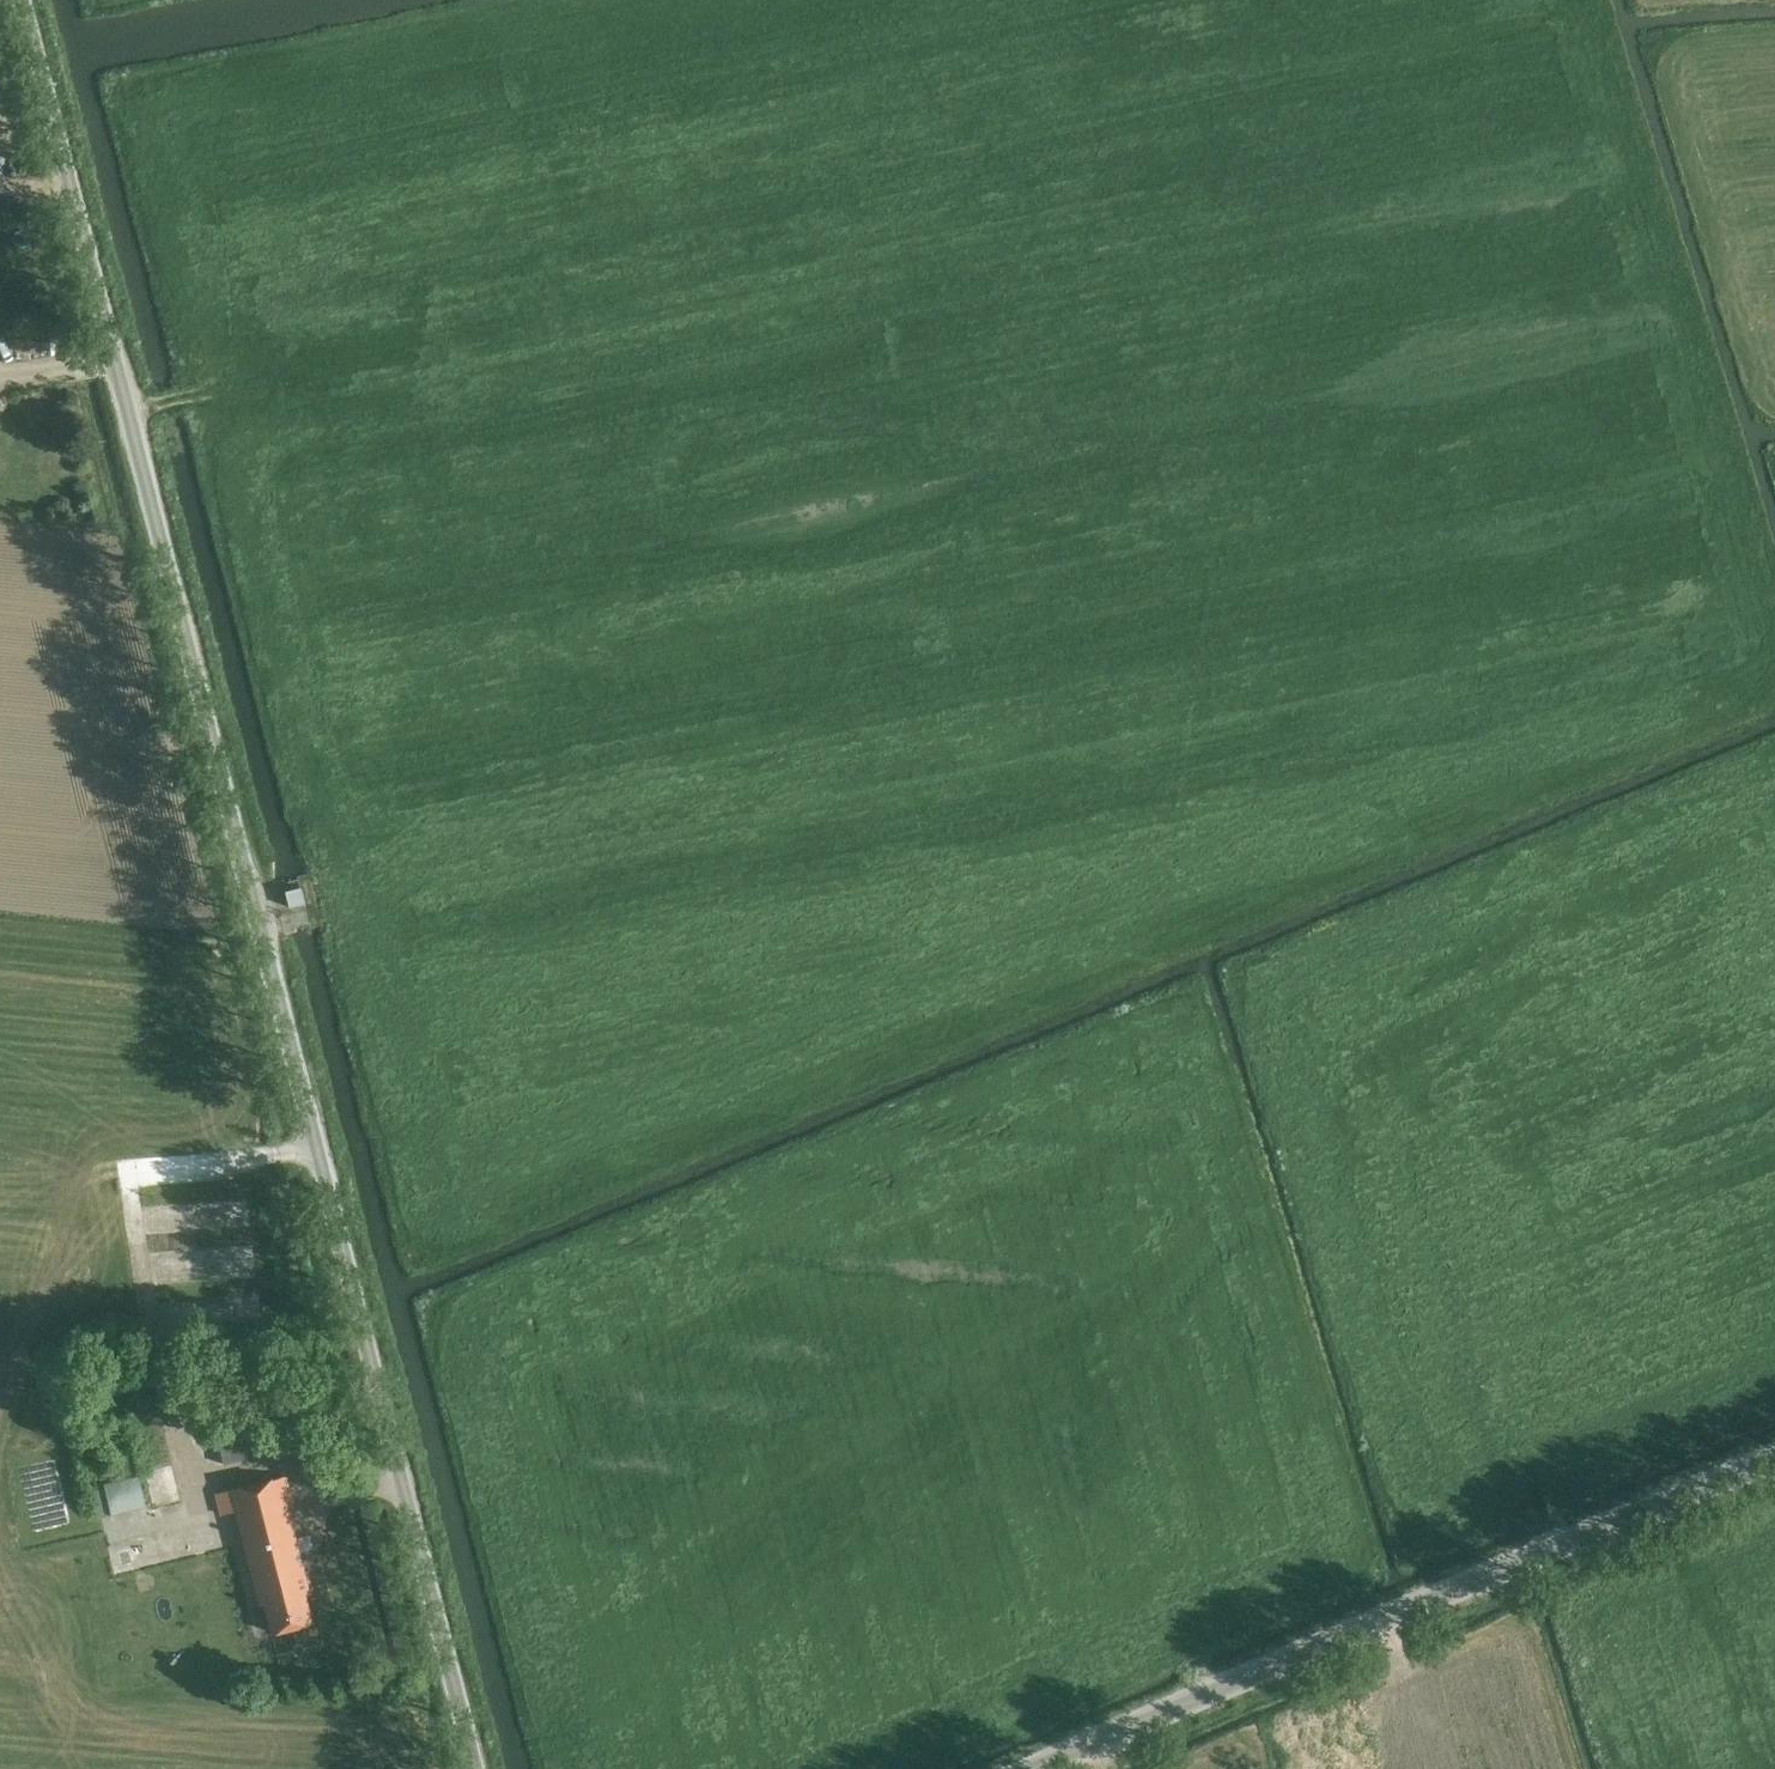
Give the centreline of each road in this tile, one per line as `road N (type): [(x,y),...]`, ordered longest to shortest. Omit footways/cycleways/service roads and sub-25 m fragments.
road 1 (unclassified): [(477,1768),(15,0)]
road 2 (unclassified): [(1047,1768),(1774,1458)]

